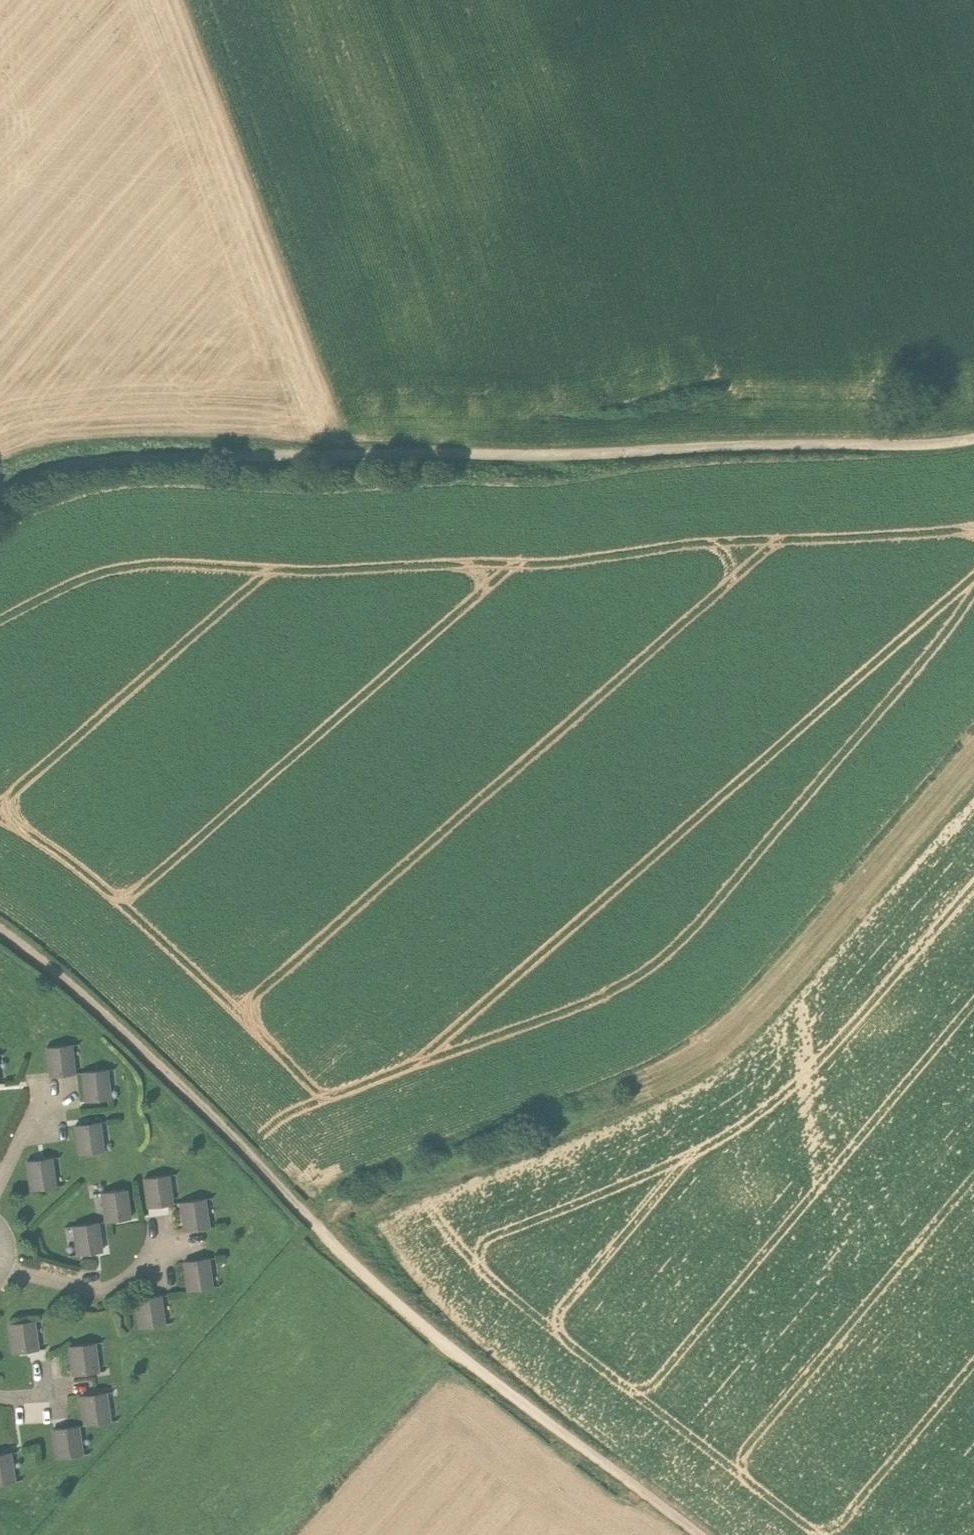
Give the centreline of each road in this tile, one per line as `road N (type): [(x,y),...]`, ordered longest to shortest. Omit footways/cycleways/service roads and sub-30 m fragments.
road 1 (track): [(0,493),(61,468),(128,458),(590,454),(973,439)]
road 2 (track): [(698,1534),(387,1295),(154,1061),(0,928)]

